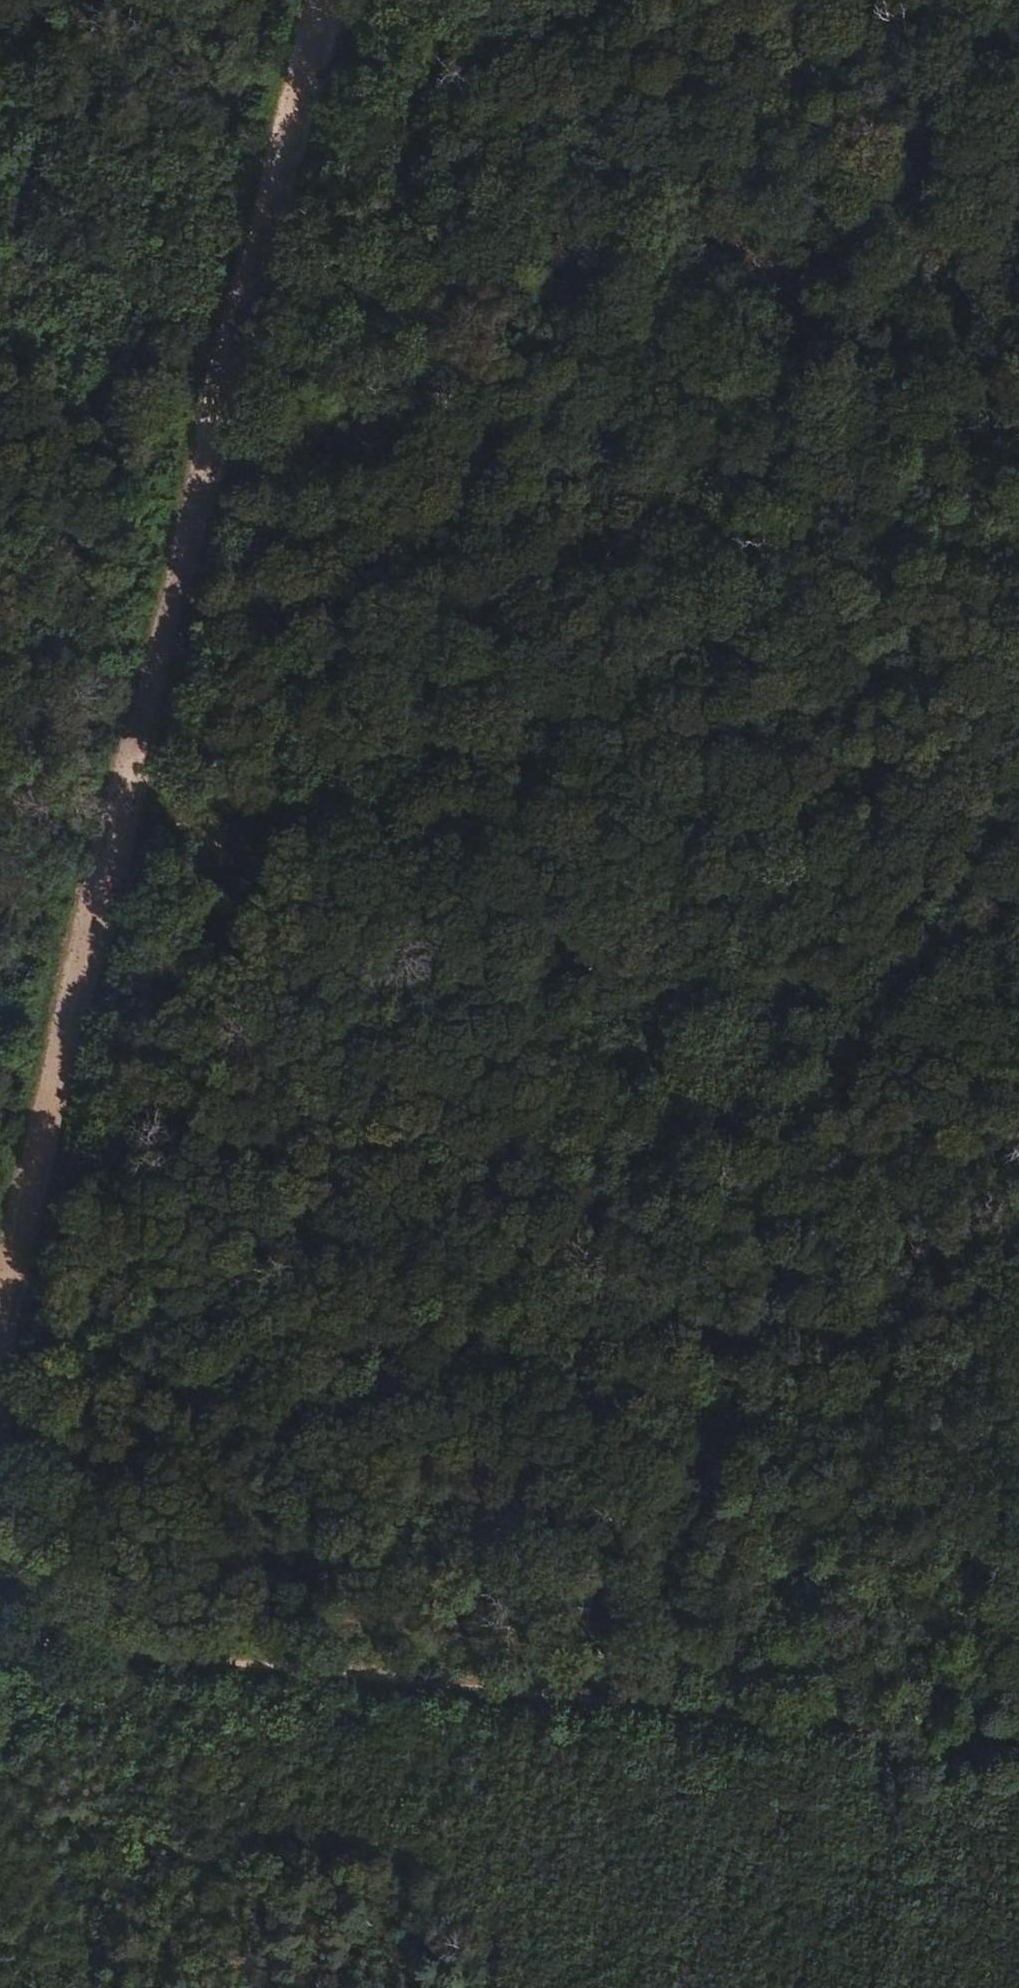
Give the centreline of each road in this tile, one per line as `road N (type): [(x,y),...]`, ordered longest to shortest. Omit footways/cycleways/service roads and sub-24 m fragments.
road 1 (track): [(0,1632),(1018,1745)]
road 2 (track): [(1018,1405),(908,1987)]

